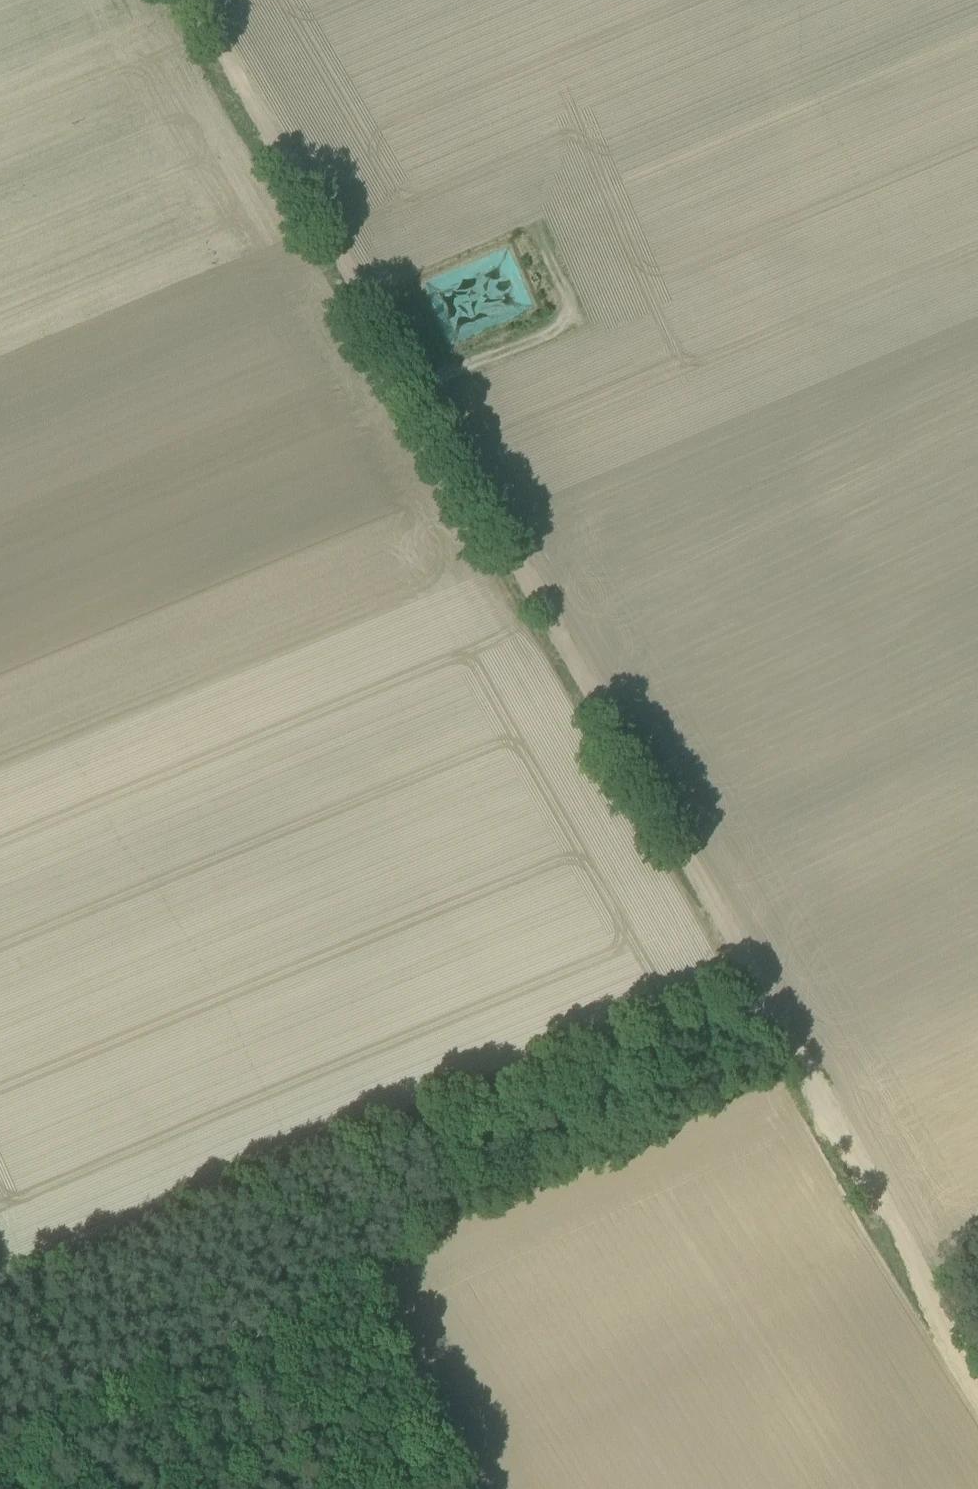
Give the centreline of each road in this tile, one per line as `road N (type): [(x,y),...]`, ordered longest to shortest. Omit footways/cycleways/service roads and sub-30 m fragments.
road 1 (track): [(196,0),(746,966)]
road 2 (track): [(746,966),(0,1279)]
road 3 (track): [(746,966),(977,1383)]

